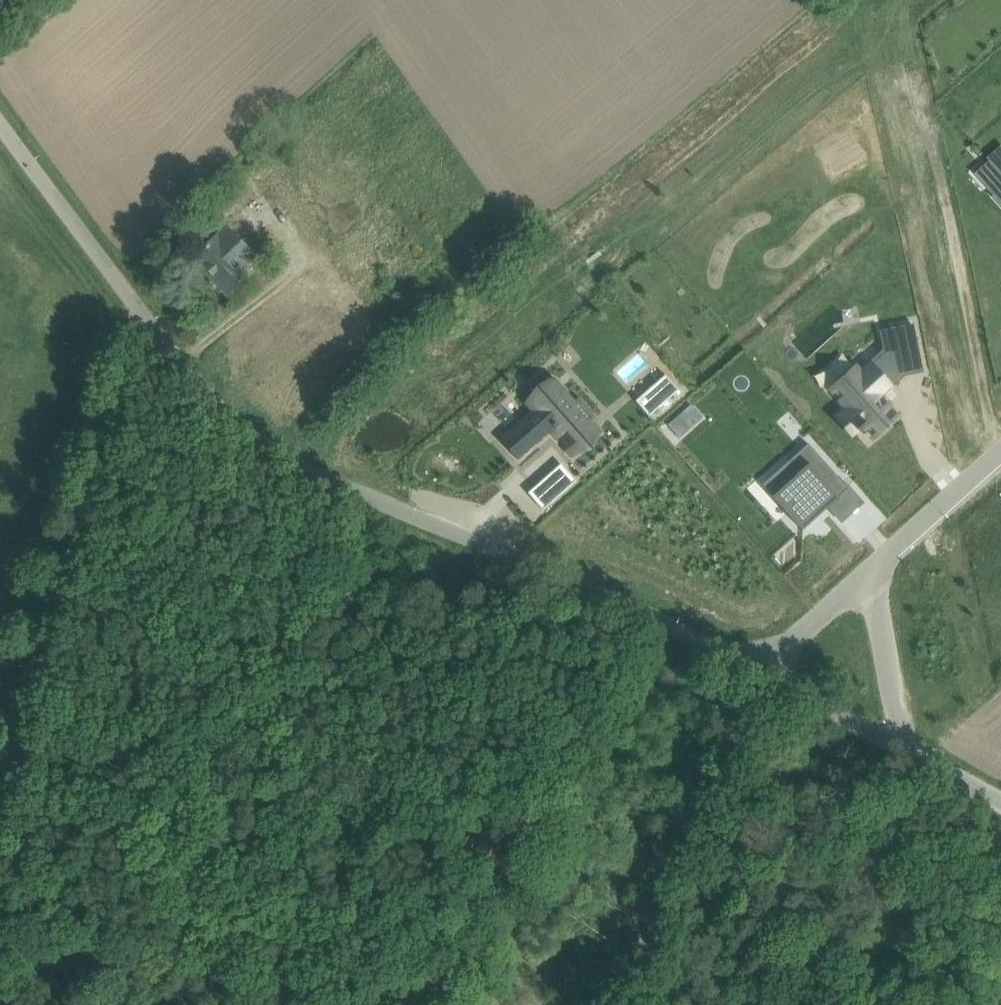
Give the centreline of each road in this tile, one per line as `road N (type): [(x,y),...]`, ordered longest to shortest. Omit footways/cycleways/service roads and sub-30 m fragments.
road 1 (unclassified): [(757,668),(541,565),(281,457),(223,411),(150,326)]
road 2 (unclassified): [(0,770),(150,326)]
road 3 (unclassified): [(150,326),(0,123)]
road 4 (unclassified): [(867,570),(906,750)]
road 5 (residential): [(1000,451),(867,570)]
road 6 (unclassified): [(906,750),(757,668)]
road 7 (residential): [(867,570),(757,668)]

